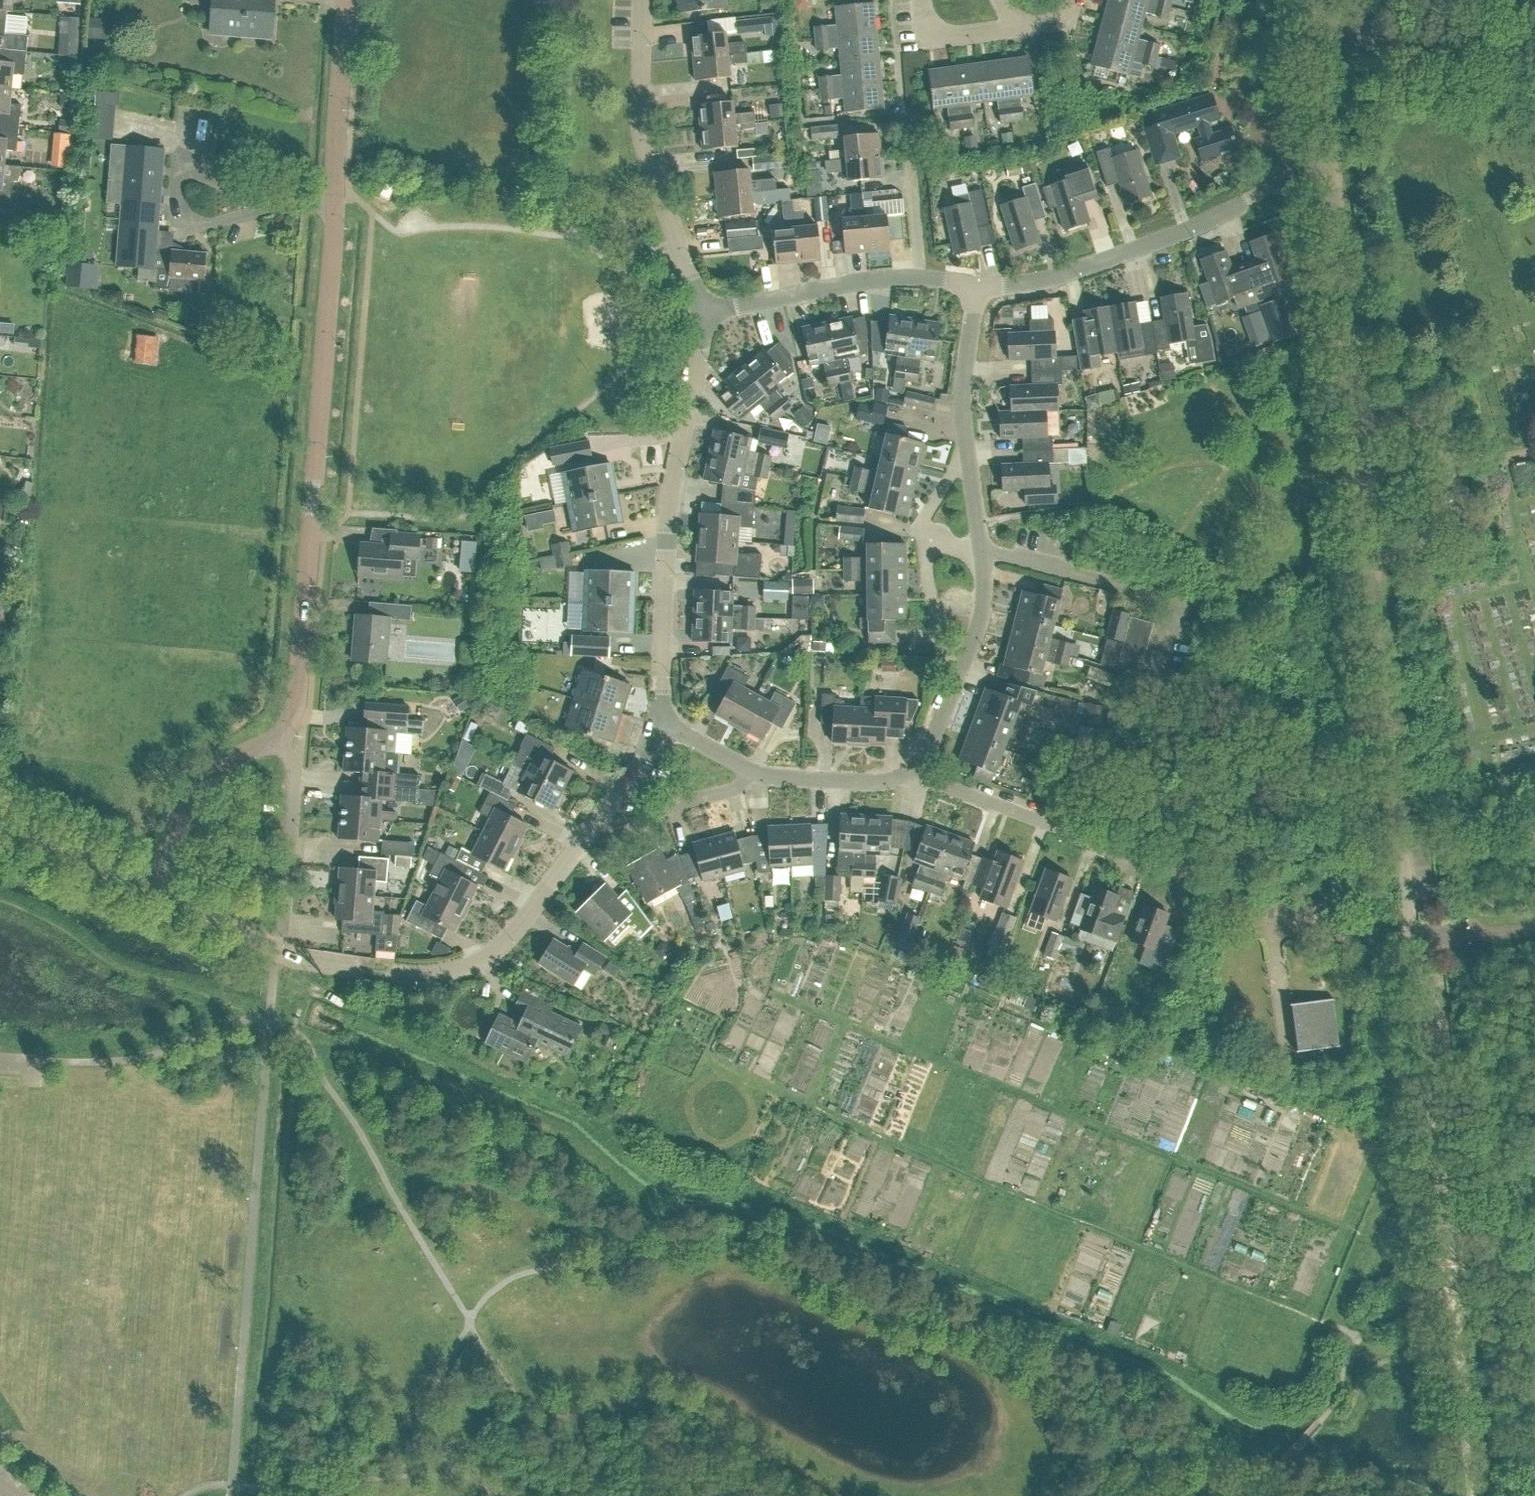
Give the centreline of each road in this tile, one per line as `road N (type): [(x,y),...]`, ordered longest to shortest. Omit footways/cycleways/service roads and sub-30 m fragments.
road 1 (unclassified): [(1433,1125),(1329,160)]
road 2 (unclassified): [(276,737),(297,700),(346,0)]
road 3 (residential): [(657,724),(668,507),(705,313)]
road 4 (residential): [(277,950),(388,978),(468,967),(510,937),(598,819)]
road 5 (residential): [(974,284),(1022,284),(1082,269),(1177,235),(1329,160)]
road 6 (track): [(1476,1495),(1433,1125)]
road 7 (residential): [(705,313),(642,138),(643,0)]
road 8 (residential): [(918,766),(935,781),(1212,883)]
road 9 (residential): [(981,555),(1178,601),(1154,677)]
road 10 (residential): [(277,950),(296,769),(276,737)]
road 11 (unclassified): [(1315,31),(1534,38)]
road 12 (residential): [(705,313),(866,280),(918,278)]
road 13 (unclassified): [(154,888),(203,784),(276,737)]
road 14 (residential): [(968,457),(962,392),(974,284)]
road 15 (residential): [(918,766),(876,782),(749,770)]
road 16 (residential): [(598,819),(629,826),(734,789),(749,770)]
road 17 (unclassified): [(154,888),(0,823)]
road 18 (residential): [(918,278),(905,117)]
road 19 (residential): [(923,531),(936,636),(957,680)]
road 20 (residential): [(277,950),(154,888)]
road 21 (unclassified): [(1329,160),(1315,31)]
road 22 (residential): [(957,680),(982,611),(981,555)]

